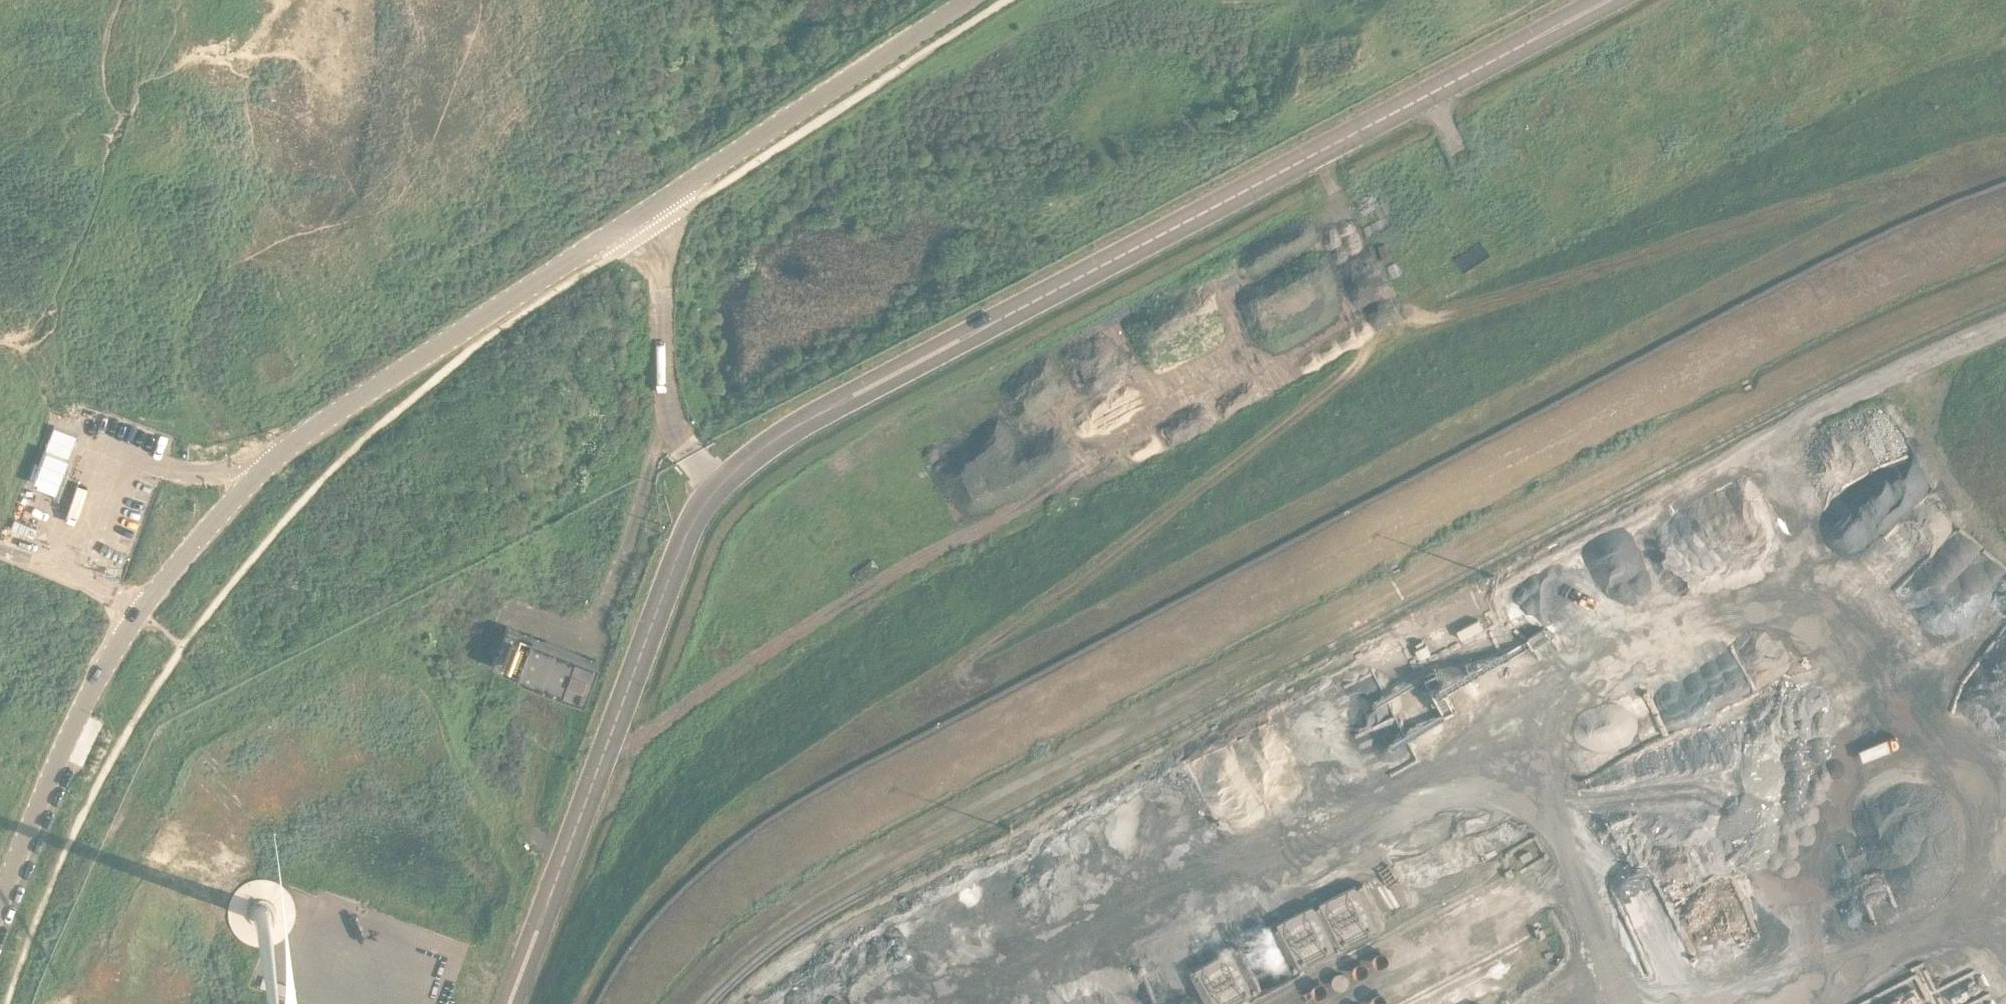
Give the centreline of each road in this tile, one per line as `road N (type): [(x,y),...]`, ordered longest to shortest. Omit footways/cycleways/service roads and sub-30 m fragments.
road 1 (unclassified): [(0,899),(106,654),(223,506),(265,465),(321,417),(970,0)]
road 2 (track): [(964,688),(963,666),(975,653),(1356,365)]
road 3 (track): [(1870,191),(1435,319)]

